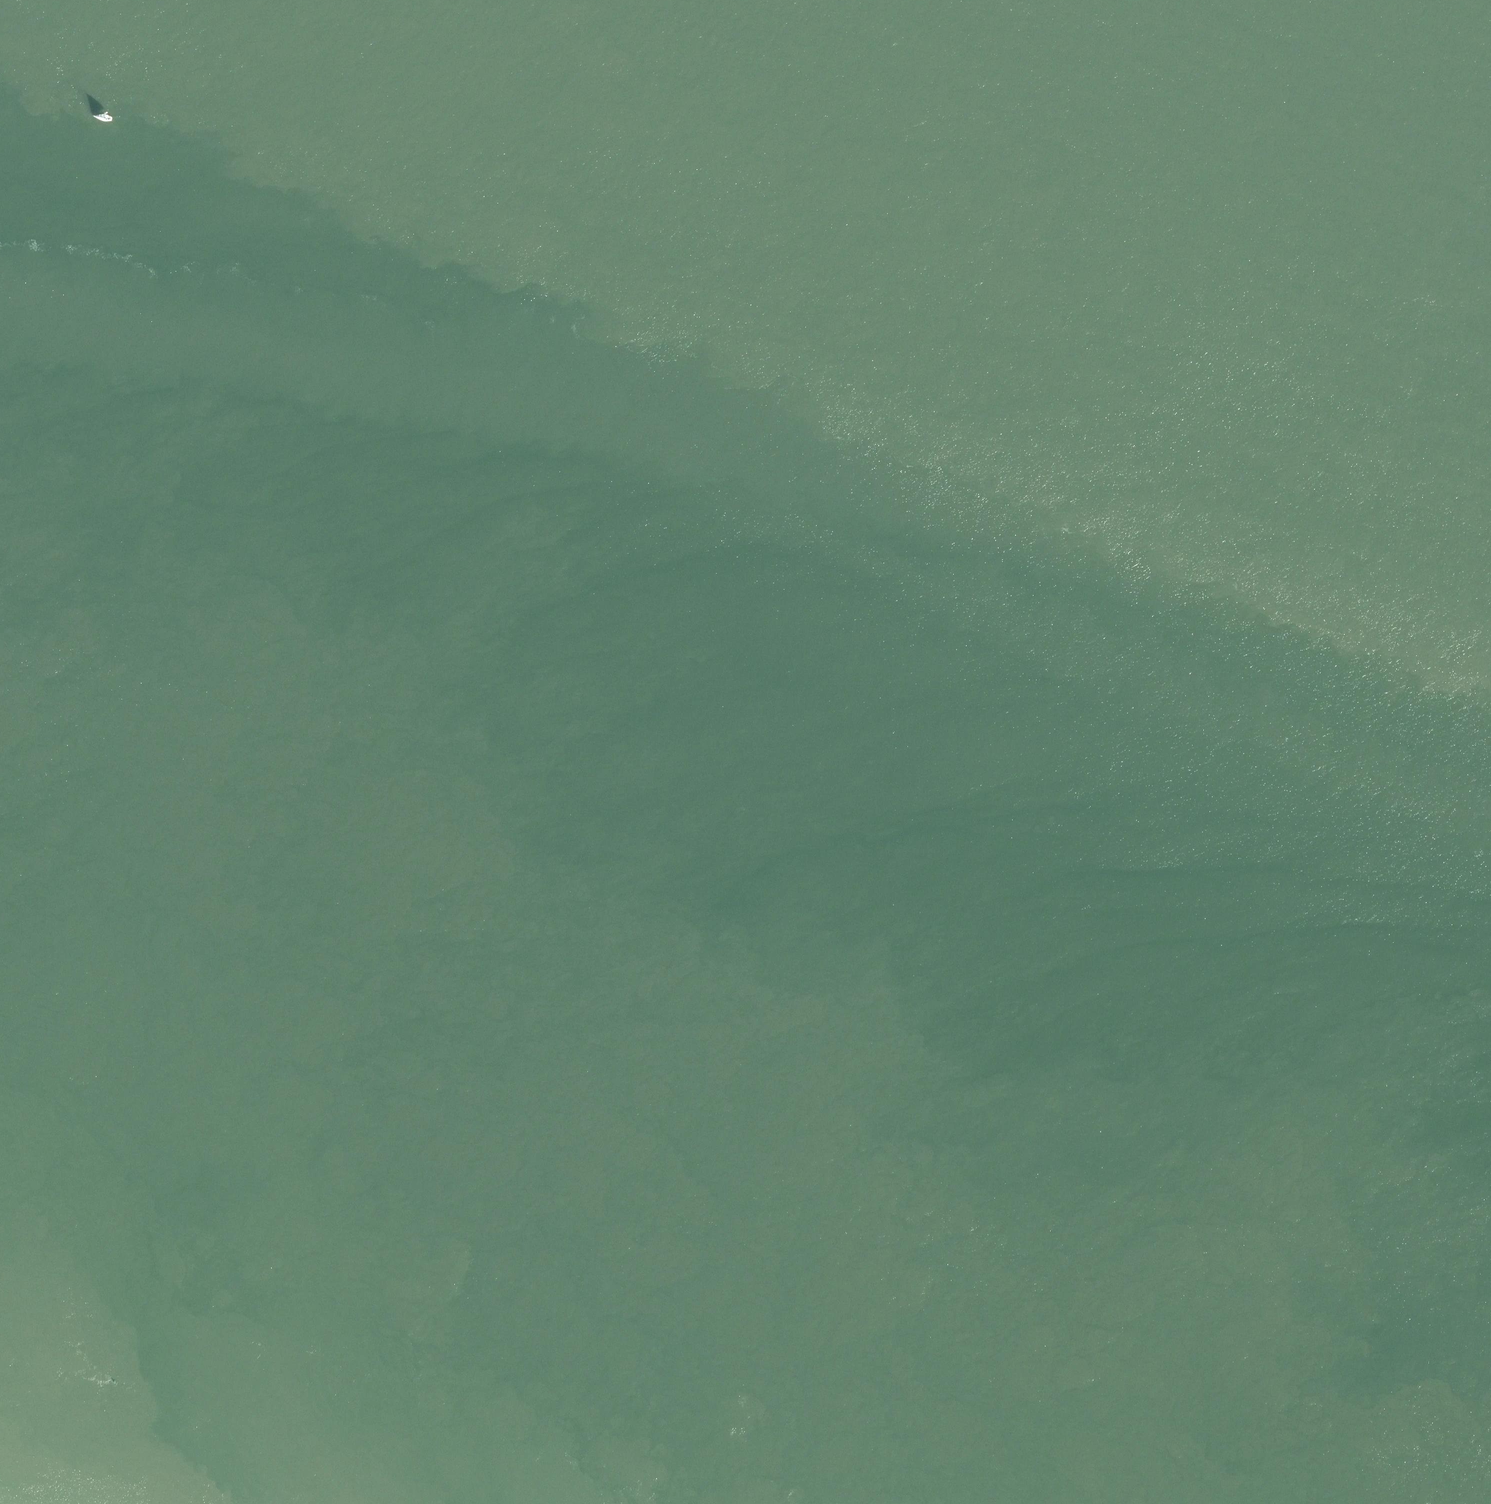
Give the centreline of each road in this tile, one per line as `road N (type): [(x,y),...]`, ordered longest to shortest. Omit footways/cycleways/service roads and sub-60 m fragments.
road 1 (trunk): [(68,1503),(109,0)]
road 2 (trunk): [(75,0),(41,1503)]

